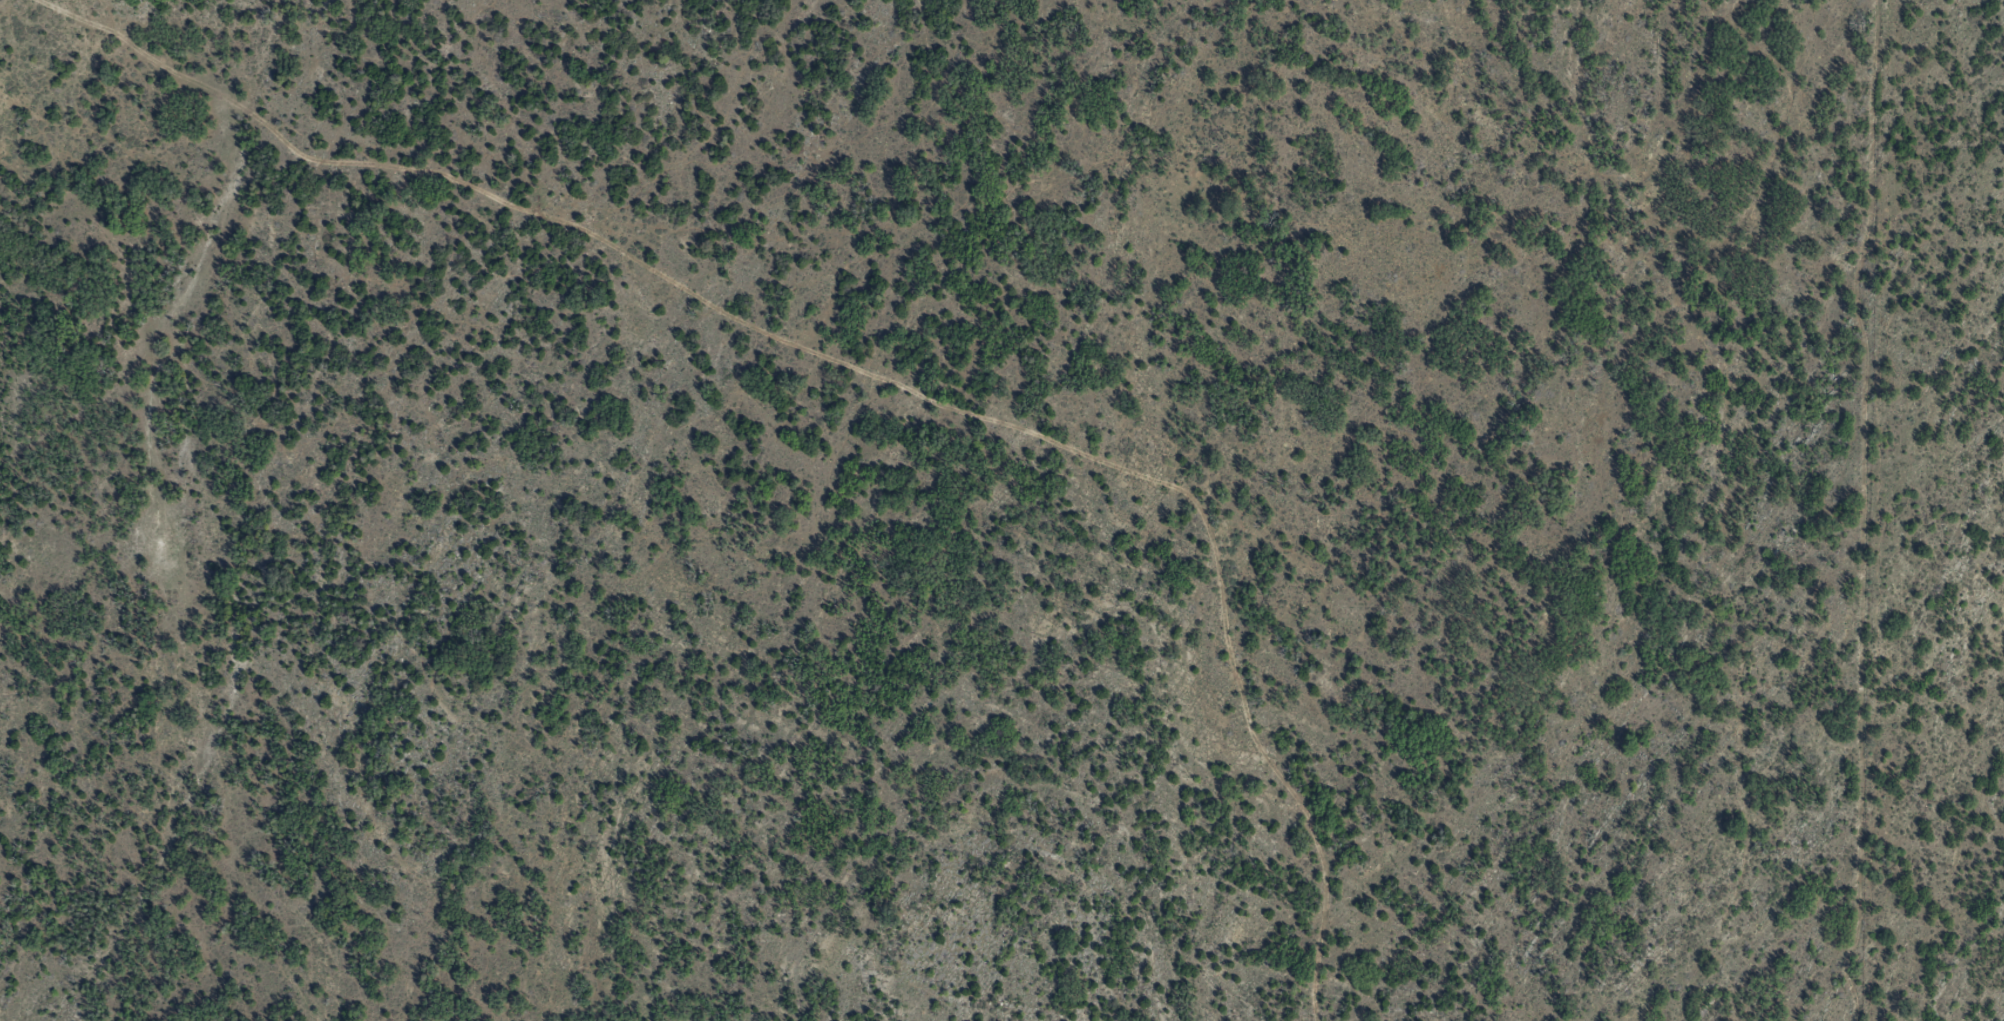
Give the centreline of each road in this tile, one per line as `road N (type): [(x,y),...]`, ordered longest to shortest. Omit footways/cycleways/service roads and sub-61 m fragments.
road 1 (residential): [(0,5),(246,96),(335,146),(420,171),(881,381)]
road 2 (residential): [(1350,1020),(1353,835),(1304,770),(1229,525),(1165,480),(881,381)]

